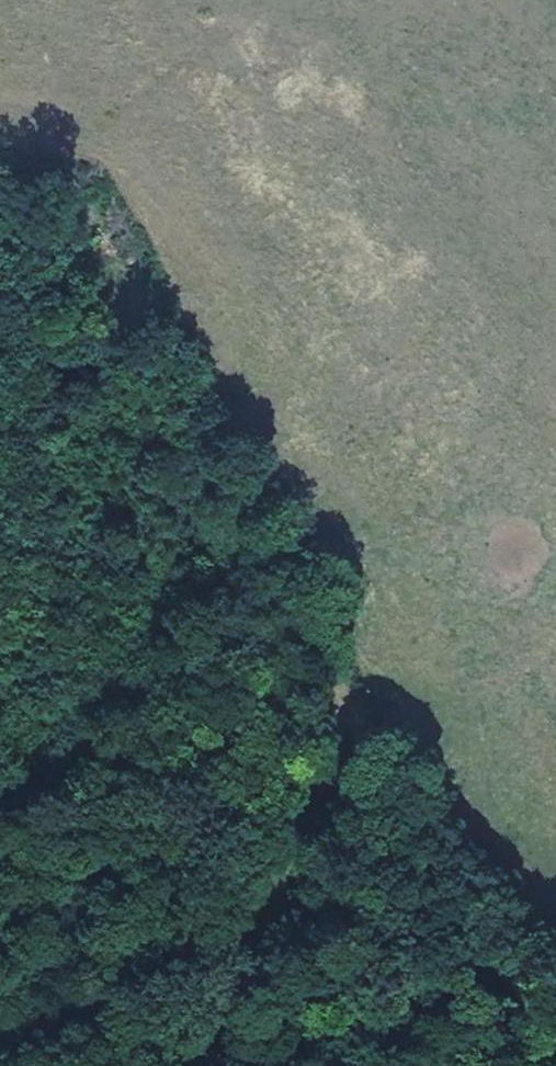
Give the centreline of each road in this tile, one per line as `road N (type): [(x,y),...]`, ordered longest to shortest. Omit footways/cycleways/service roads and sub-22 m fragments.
road 1 (track): [(196,1065),(249,921),(358,696)]

